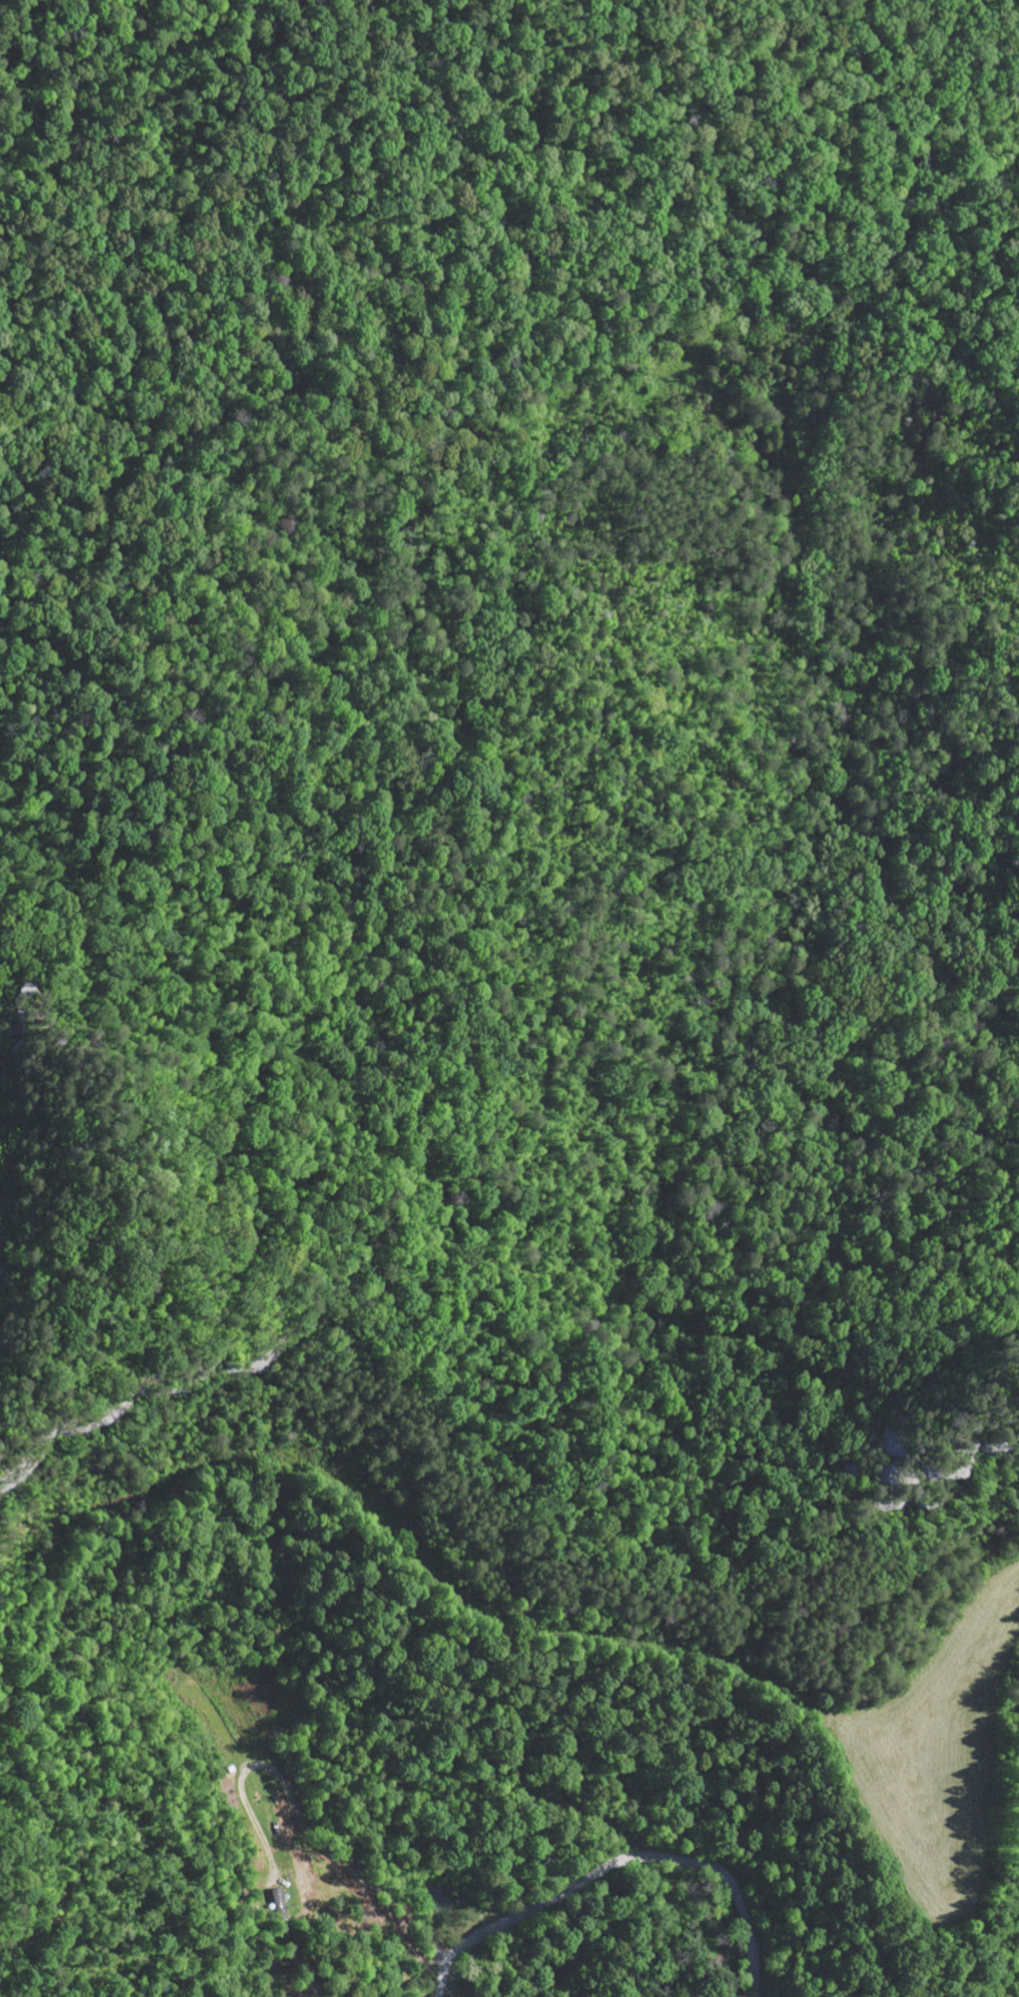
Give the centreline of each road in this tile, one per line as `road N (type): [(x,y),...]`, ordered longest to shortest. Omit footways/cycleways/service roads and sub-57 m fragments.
road 1 (track): [(0,360),(137,310),(440,315),(684,241),(865,235),(971,209),(1018,175)]
road 2 (residential): [(759,1996),(753,1927),(736,1886),(707,1866),(650,1856),(613,1866),(482,1936),(454,1958),(442,1996)]

